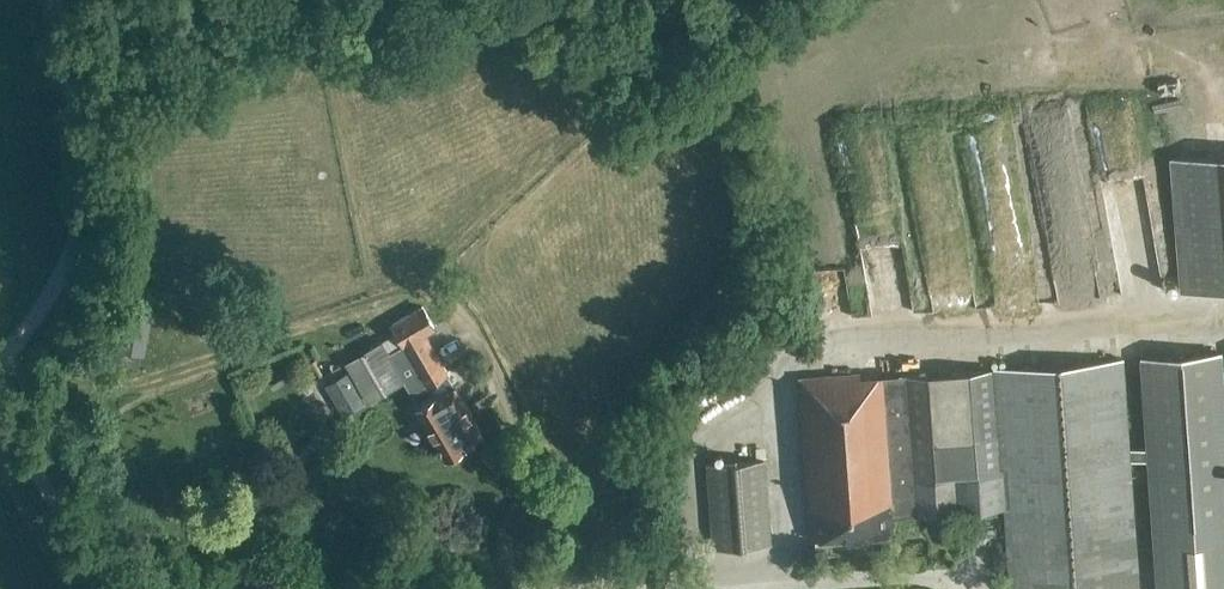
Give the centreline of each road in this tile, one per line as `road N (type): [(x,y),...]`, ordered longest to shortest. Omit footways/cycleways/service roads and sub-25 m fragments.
road 1 (track): [(434,299),(389,301),(130,384),(0,376)]
road 2 (unclassified): [(0,362),(53,288),(78,217),(77,132),(53,0)]
road 3 (unclassified): [(99,588),(0,407)]

